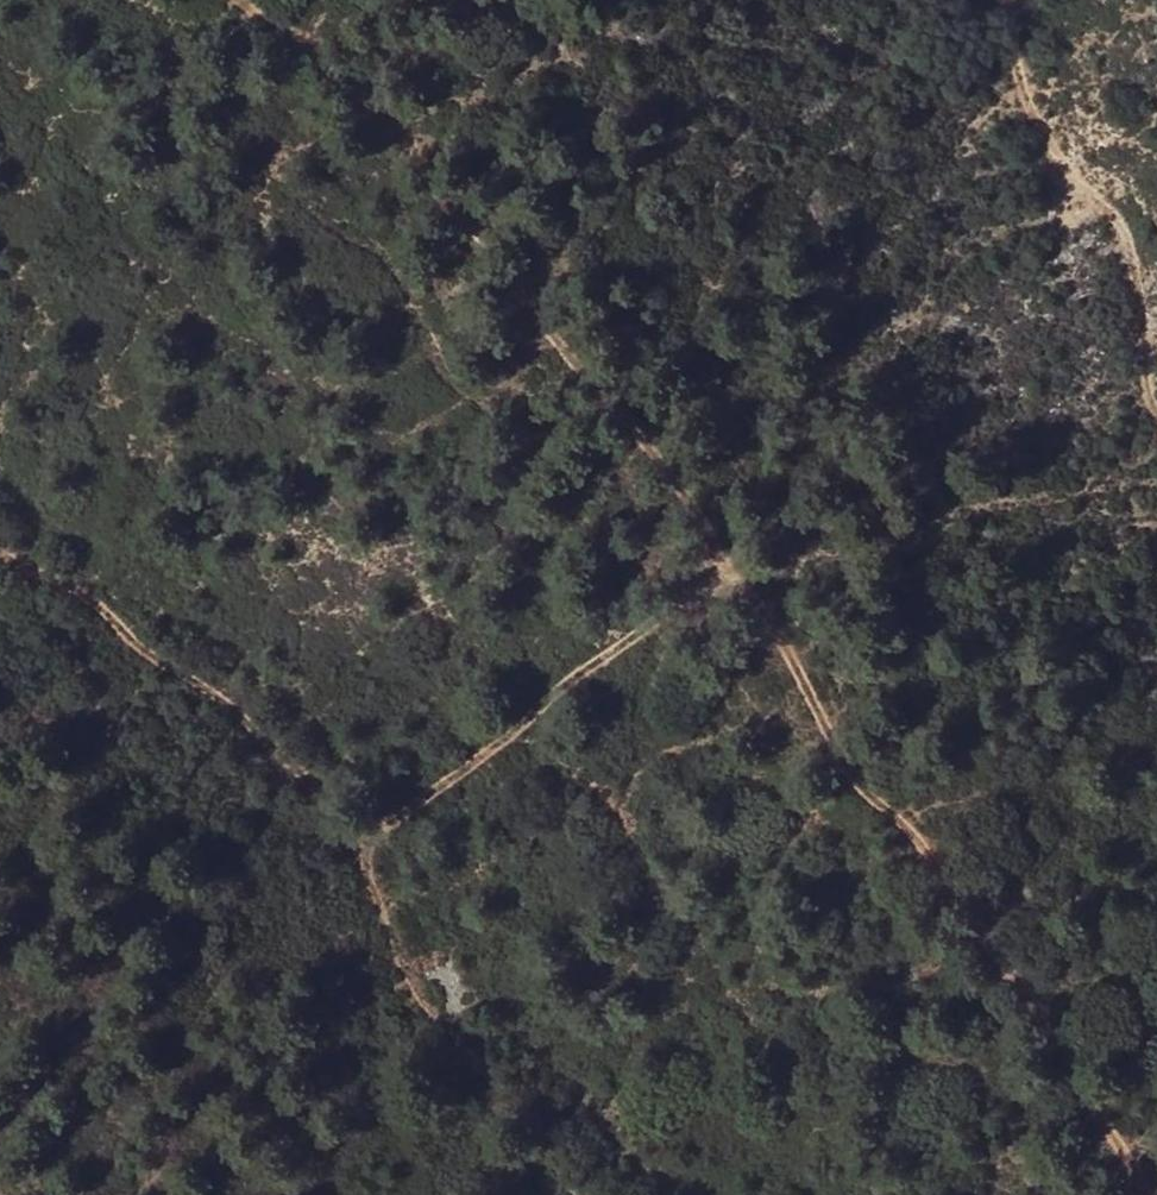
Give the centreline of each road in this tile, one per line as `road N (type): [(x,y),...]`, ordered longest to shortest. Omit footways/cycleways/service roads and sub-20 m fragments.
road 1 (track): [(1146,1194),(1018,977),(821,728),(634,398),(550,334),(394,117),(257,0)]
road 2 (track): [(1156,433),(1131,466),(1083,489),(967,511),(882,549),(743,580),(705,597),(552,697),(237,958),(166,1059)]
road 3 (track): [(583,1194),(487,1064),(435,1015),(326,799),(69,584),(0,554)]
road 4 (track): [(1156,405),(1124,229),(1058,158),(1020,77),(1011,0)]

